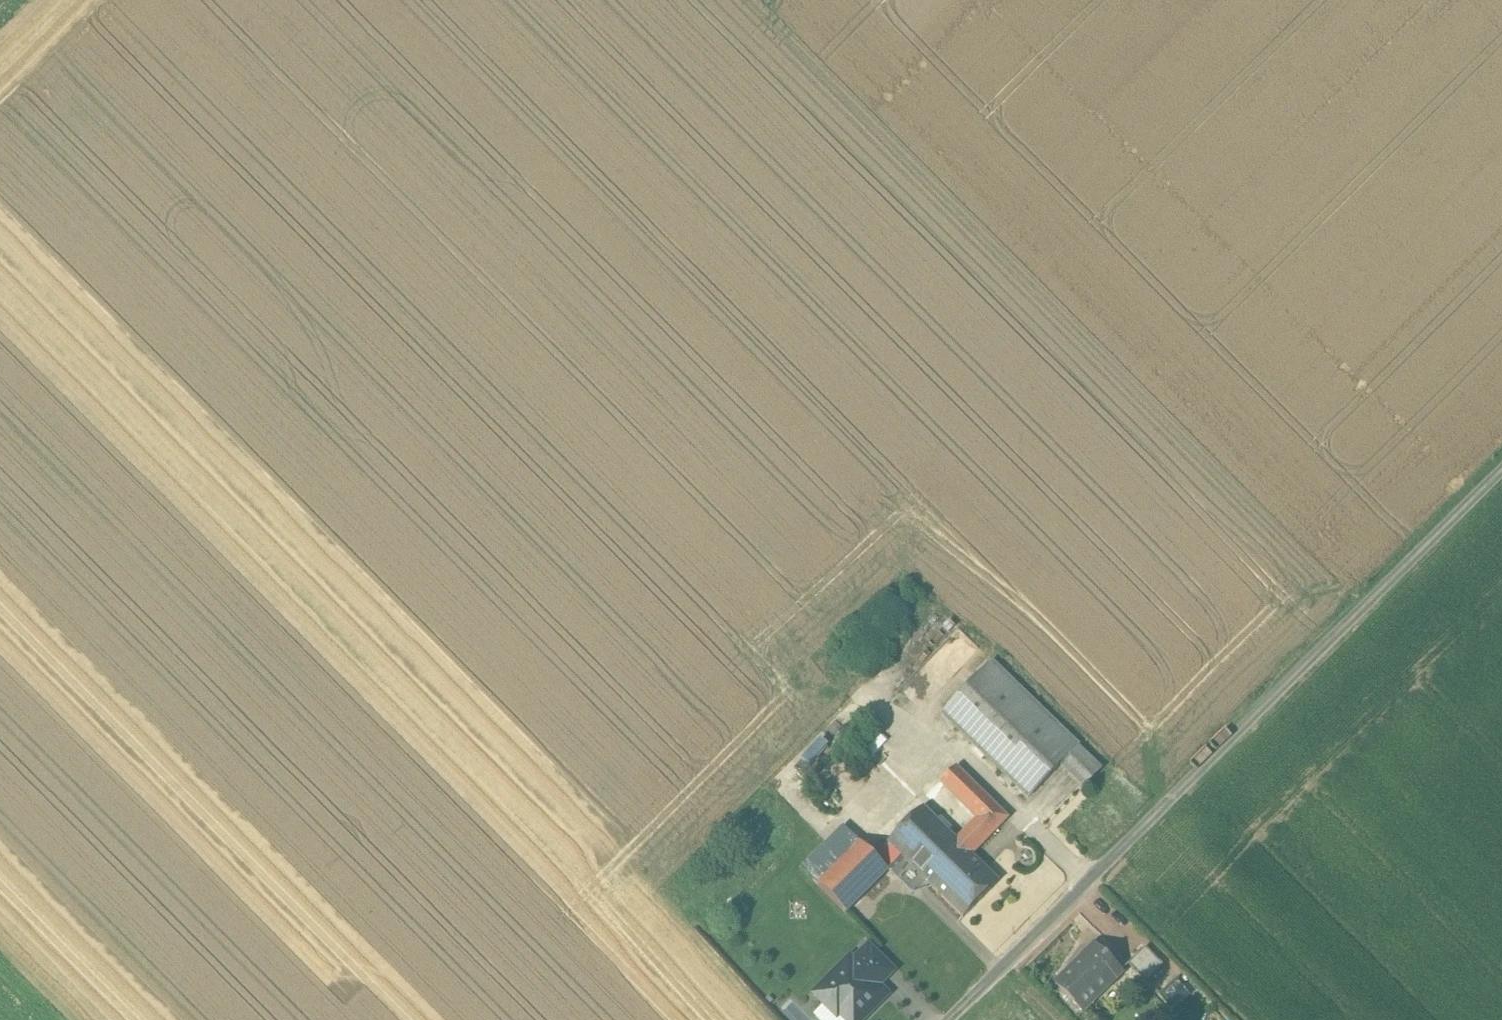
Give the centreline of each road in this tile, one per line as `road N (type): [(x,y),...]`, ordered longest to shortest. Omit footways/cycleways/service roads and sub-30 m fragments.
road 1 (track): [(942,1019),(1501,470)]
road 2 (track): [(1083,881),(965,758),(889,717),(872,694),(910,658)]

